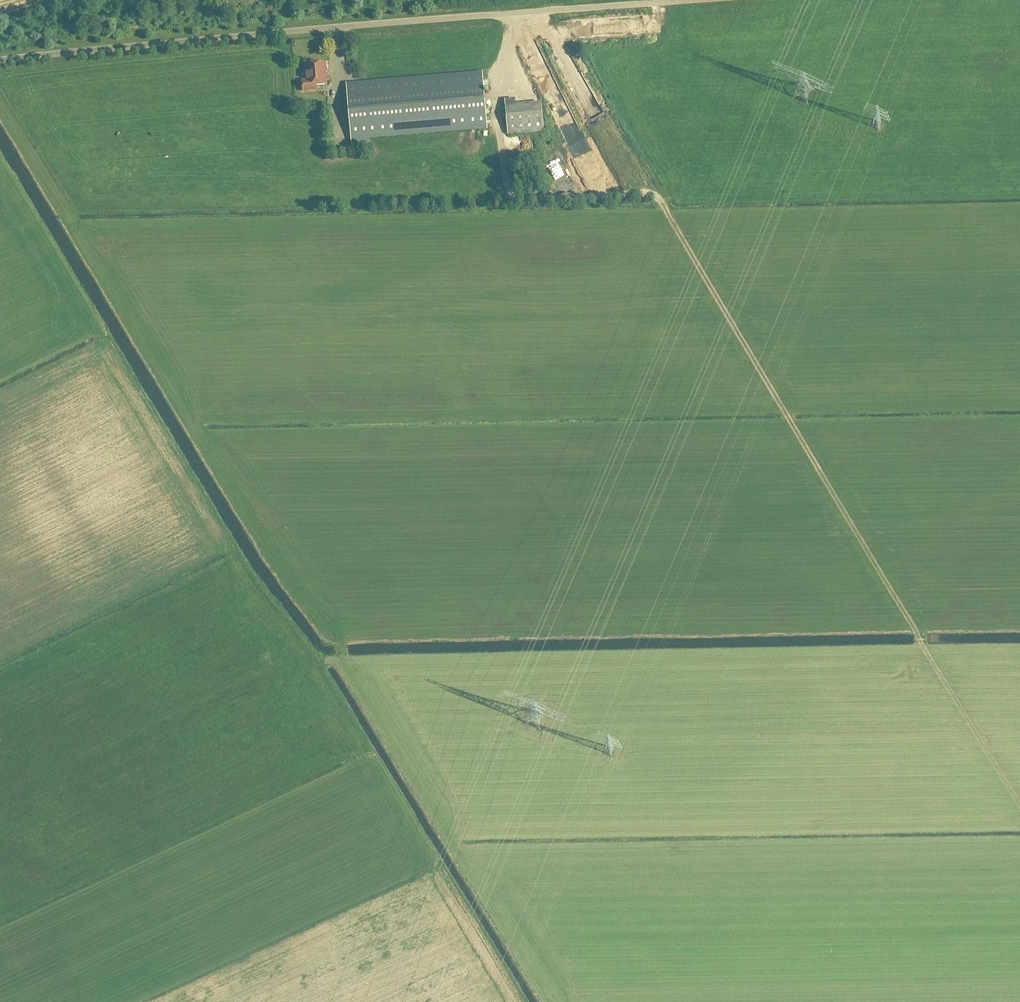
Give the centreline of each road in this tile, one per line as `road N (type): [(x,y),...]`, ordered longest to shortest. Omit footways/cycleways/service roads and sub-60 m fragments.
road 1 (track): [(497,106),(515,197),(661,200),(921,640)]
road 2 (unclassified): [(0,60),(693,0)]

